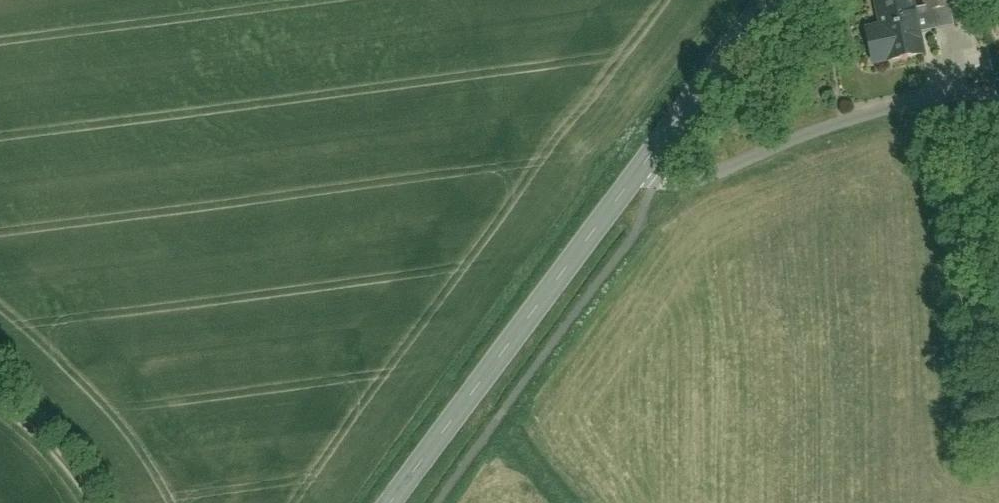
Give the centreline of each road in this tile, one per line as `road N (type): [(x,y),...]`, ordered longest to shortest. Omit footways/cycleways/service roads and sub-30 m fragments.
road 1 (tertiary): [(395,502),(648,165)]
road 2 (residential): [(648,165),(664,181),(700,183),(871,114),(998,90)]
road 3 (tertiary): [(648,165),(771,0)]
road 4 (track): [(0,399),(39,427),(104,502)]

